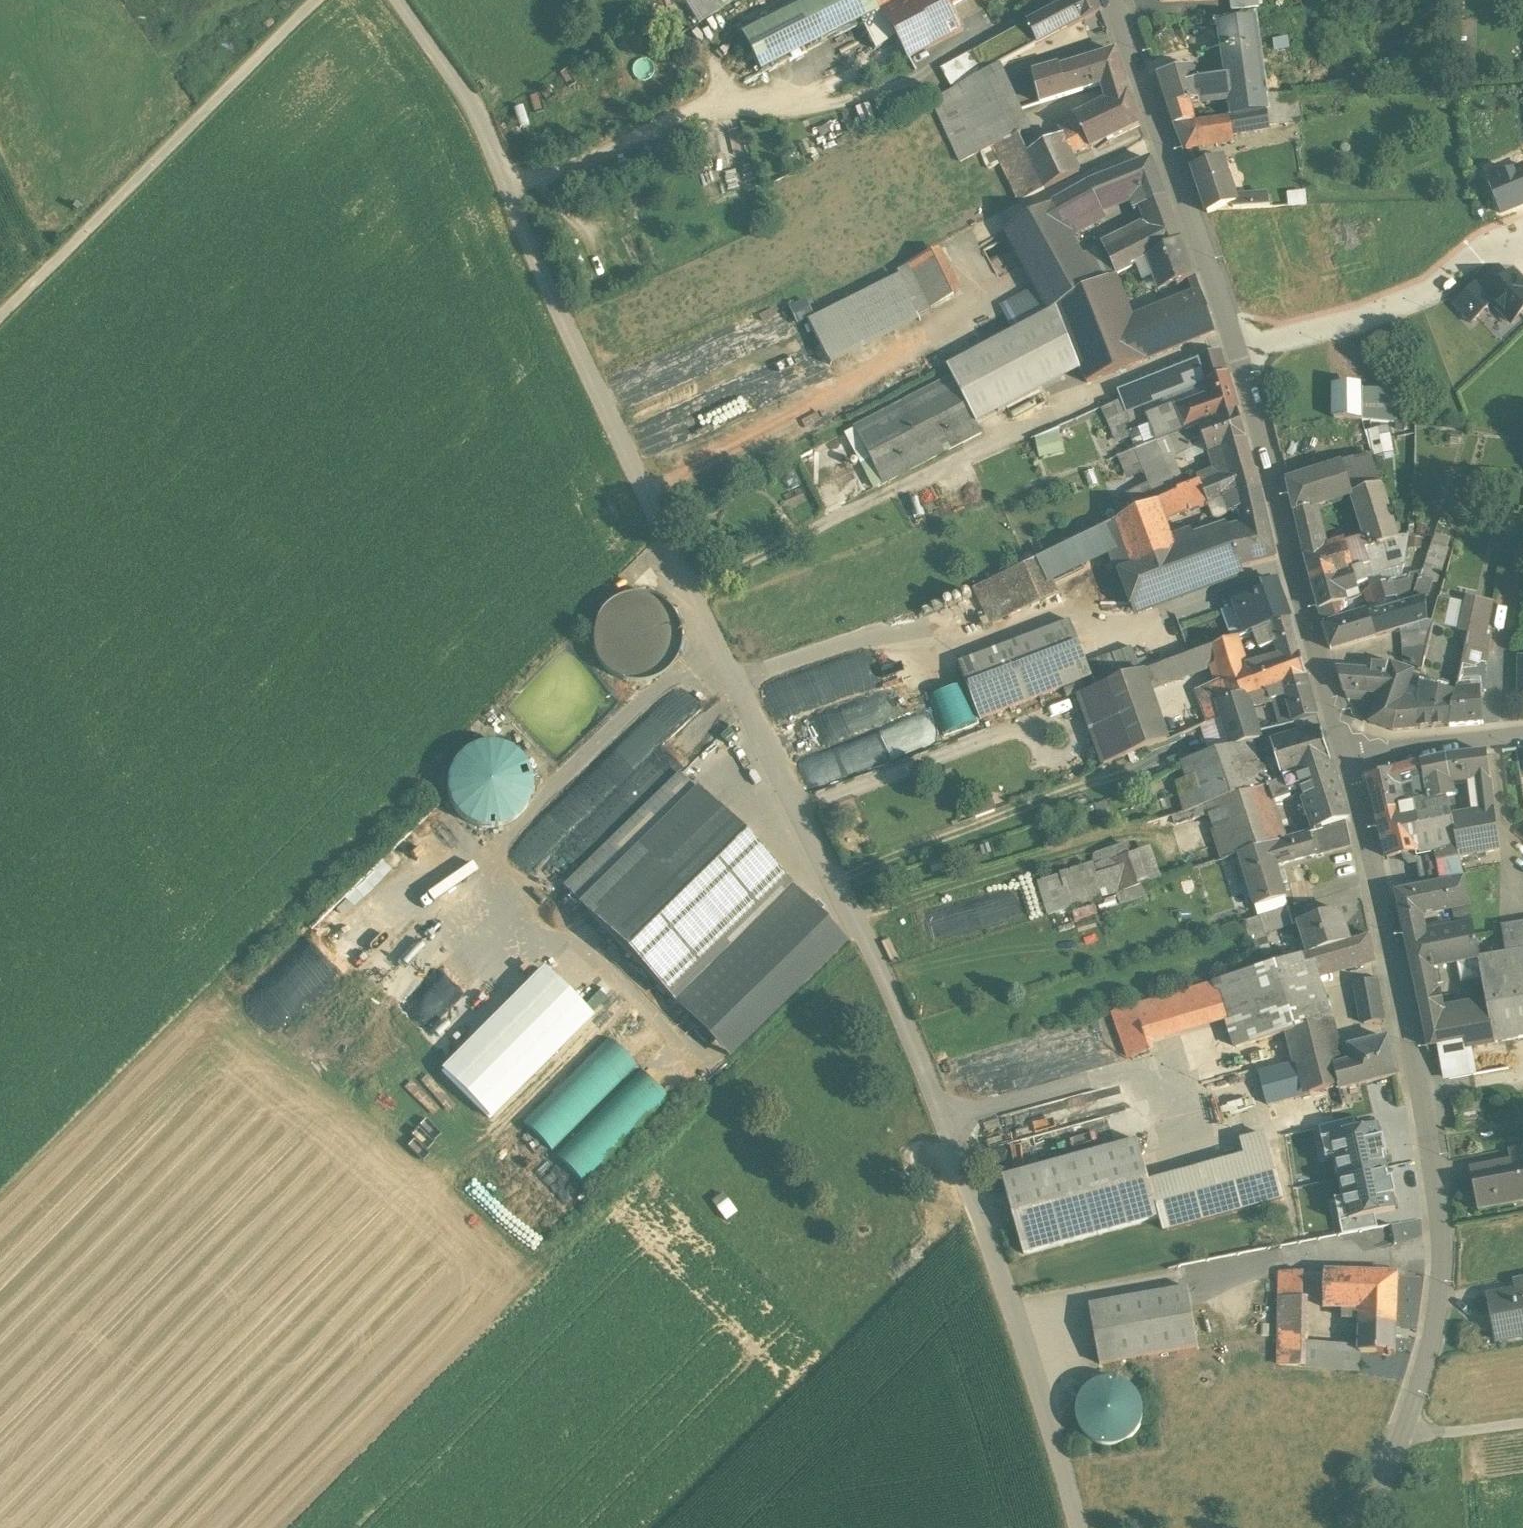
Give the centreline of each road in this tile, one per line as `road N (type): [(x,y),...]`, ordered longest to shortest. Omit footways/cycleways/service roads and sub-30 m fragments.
road 1 (track): [(394,0),(469,107),(685,587),(876,964),(1004,1296),(1074,1527)]
road 2 (tertiary): [(1345,756),(1417,1092),(1436,1237),(1423,1377),(1366,1527)]
road 3 (track): [(0,316),(318,0)]
road 4 (tertiary): [(1238,347),(1345,756)]
road 5 (tertiary): [(1113,0),(1238,347)]
road 6 (residential): [(1238,347),(1442,285),(1513,233)]
road 7 (residential): [(1345,756),(1522,732)]
road 8 (track): [(1399,1446),(1522,1429)]

